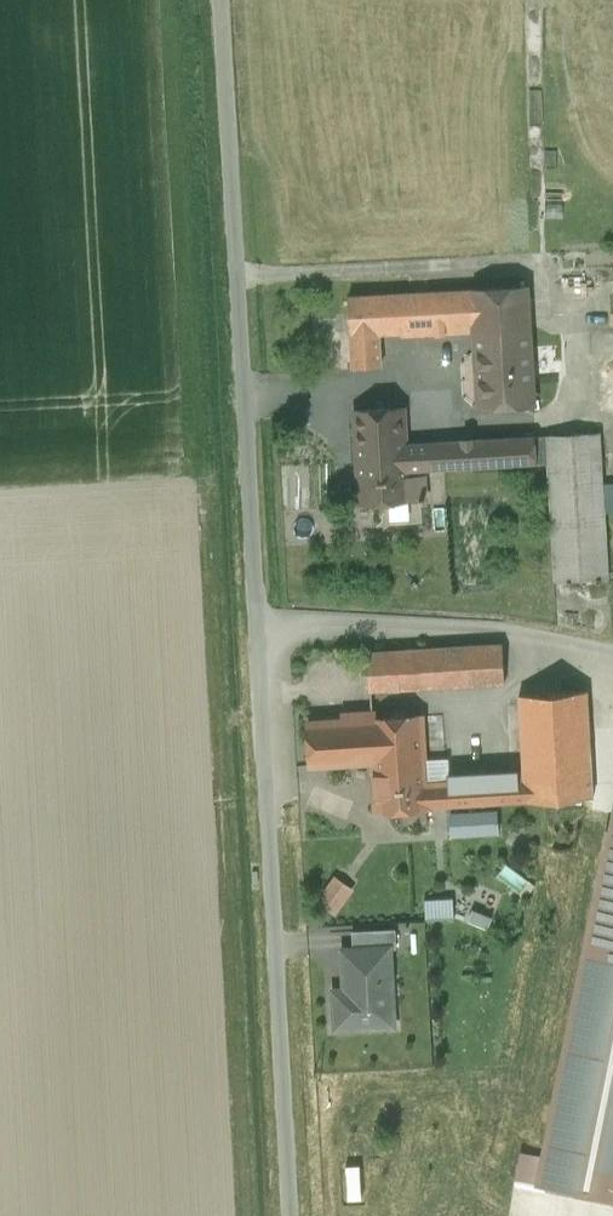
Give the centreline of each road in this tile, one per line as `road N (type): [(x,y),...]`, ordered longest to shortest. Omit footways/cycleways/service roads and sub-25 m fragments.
road 1 (unclassified): [(219,0),(287,1215)]
road 2 (track): [(524,0),(536,225)]

